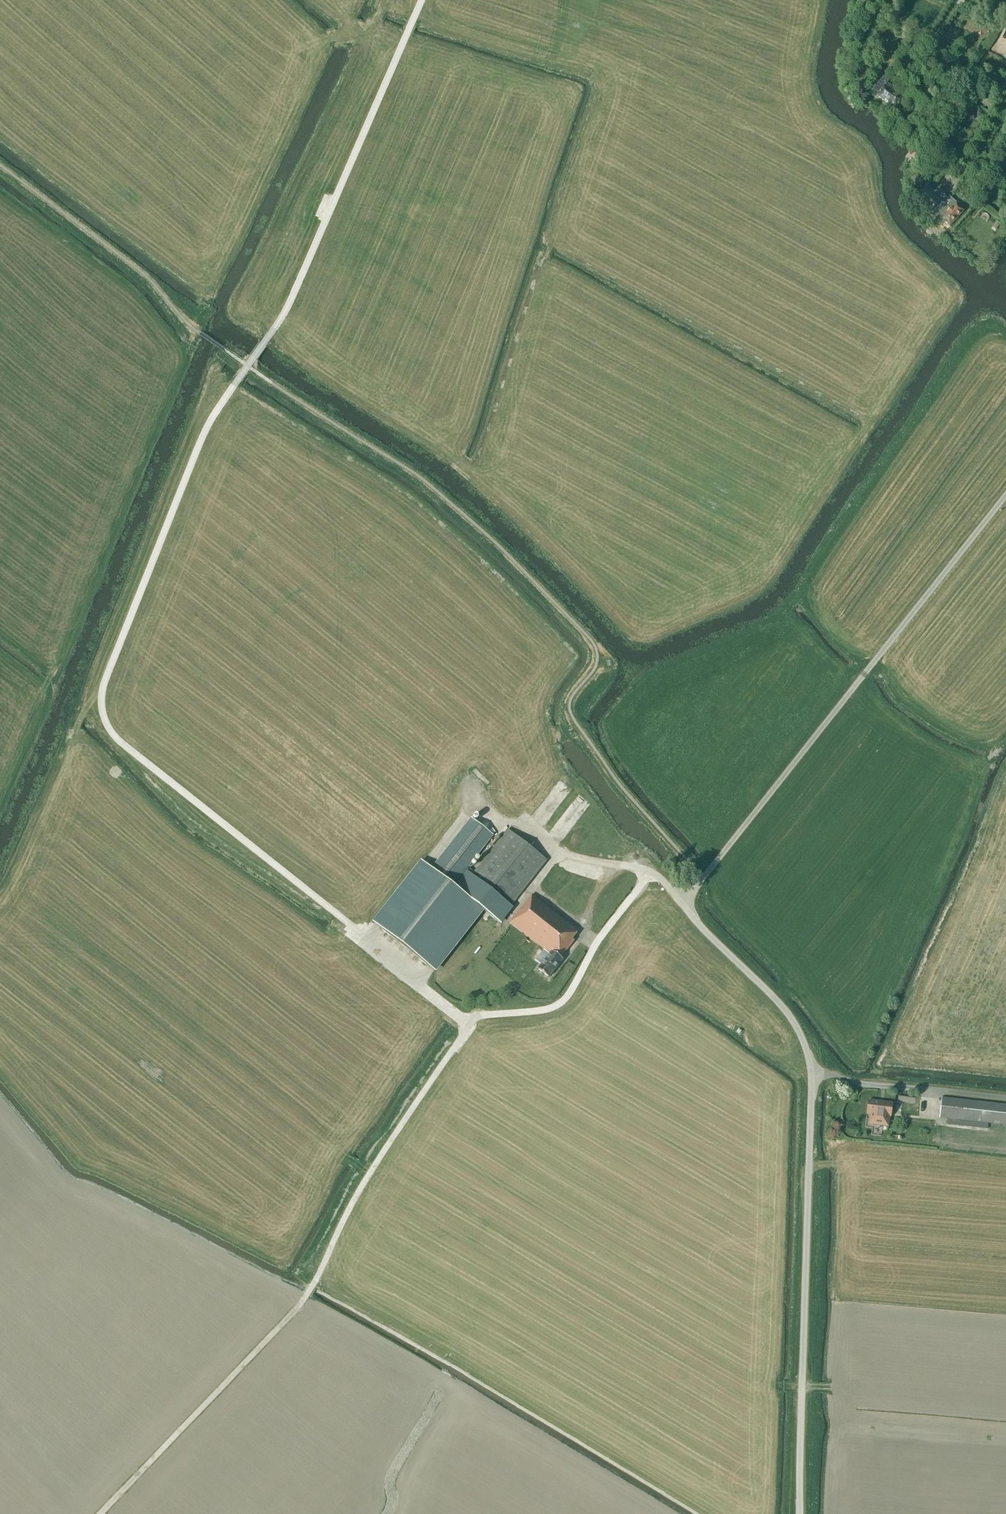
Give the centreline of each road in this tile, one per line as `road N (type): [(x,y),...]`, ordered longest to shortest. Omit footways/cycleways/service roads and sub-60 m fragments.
road 1 (unclassified): [(801,1513),(816,1075),(805,1037),(786,1009),(685,901),(1005,494)]

